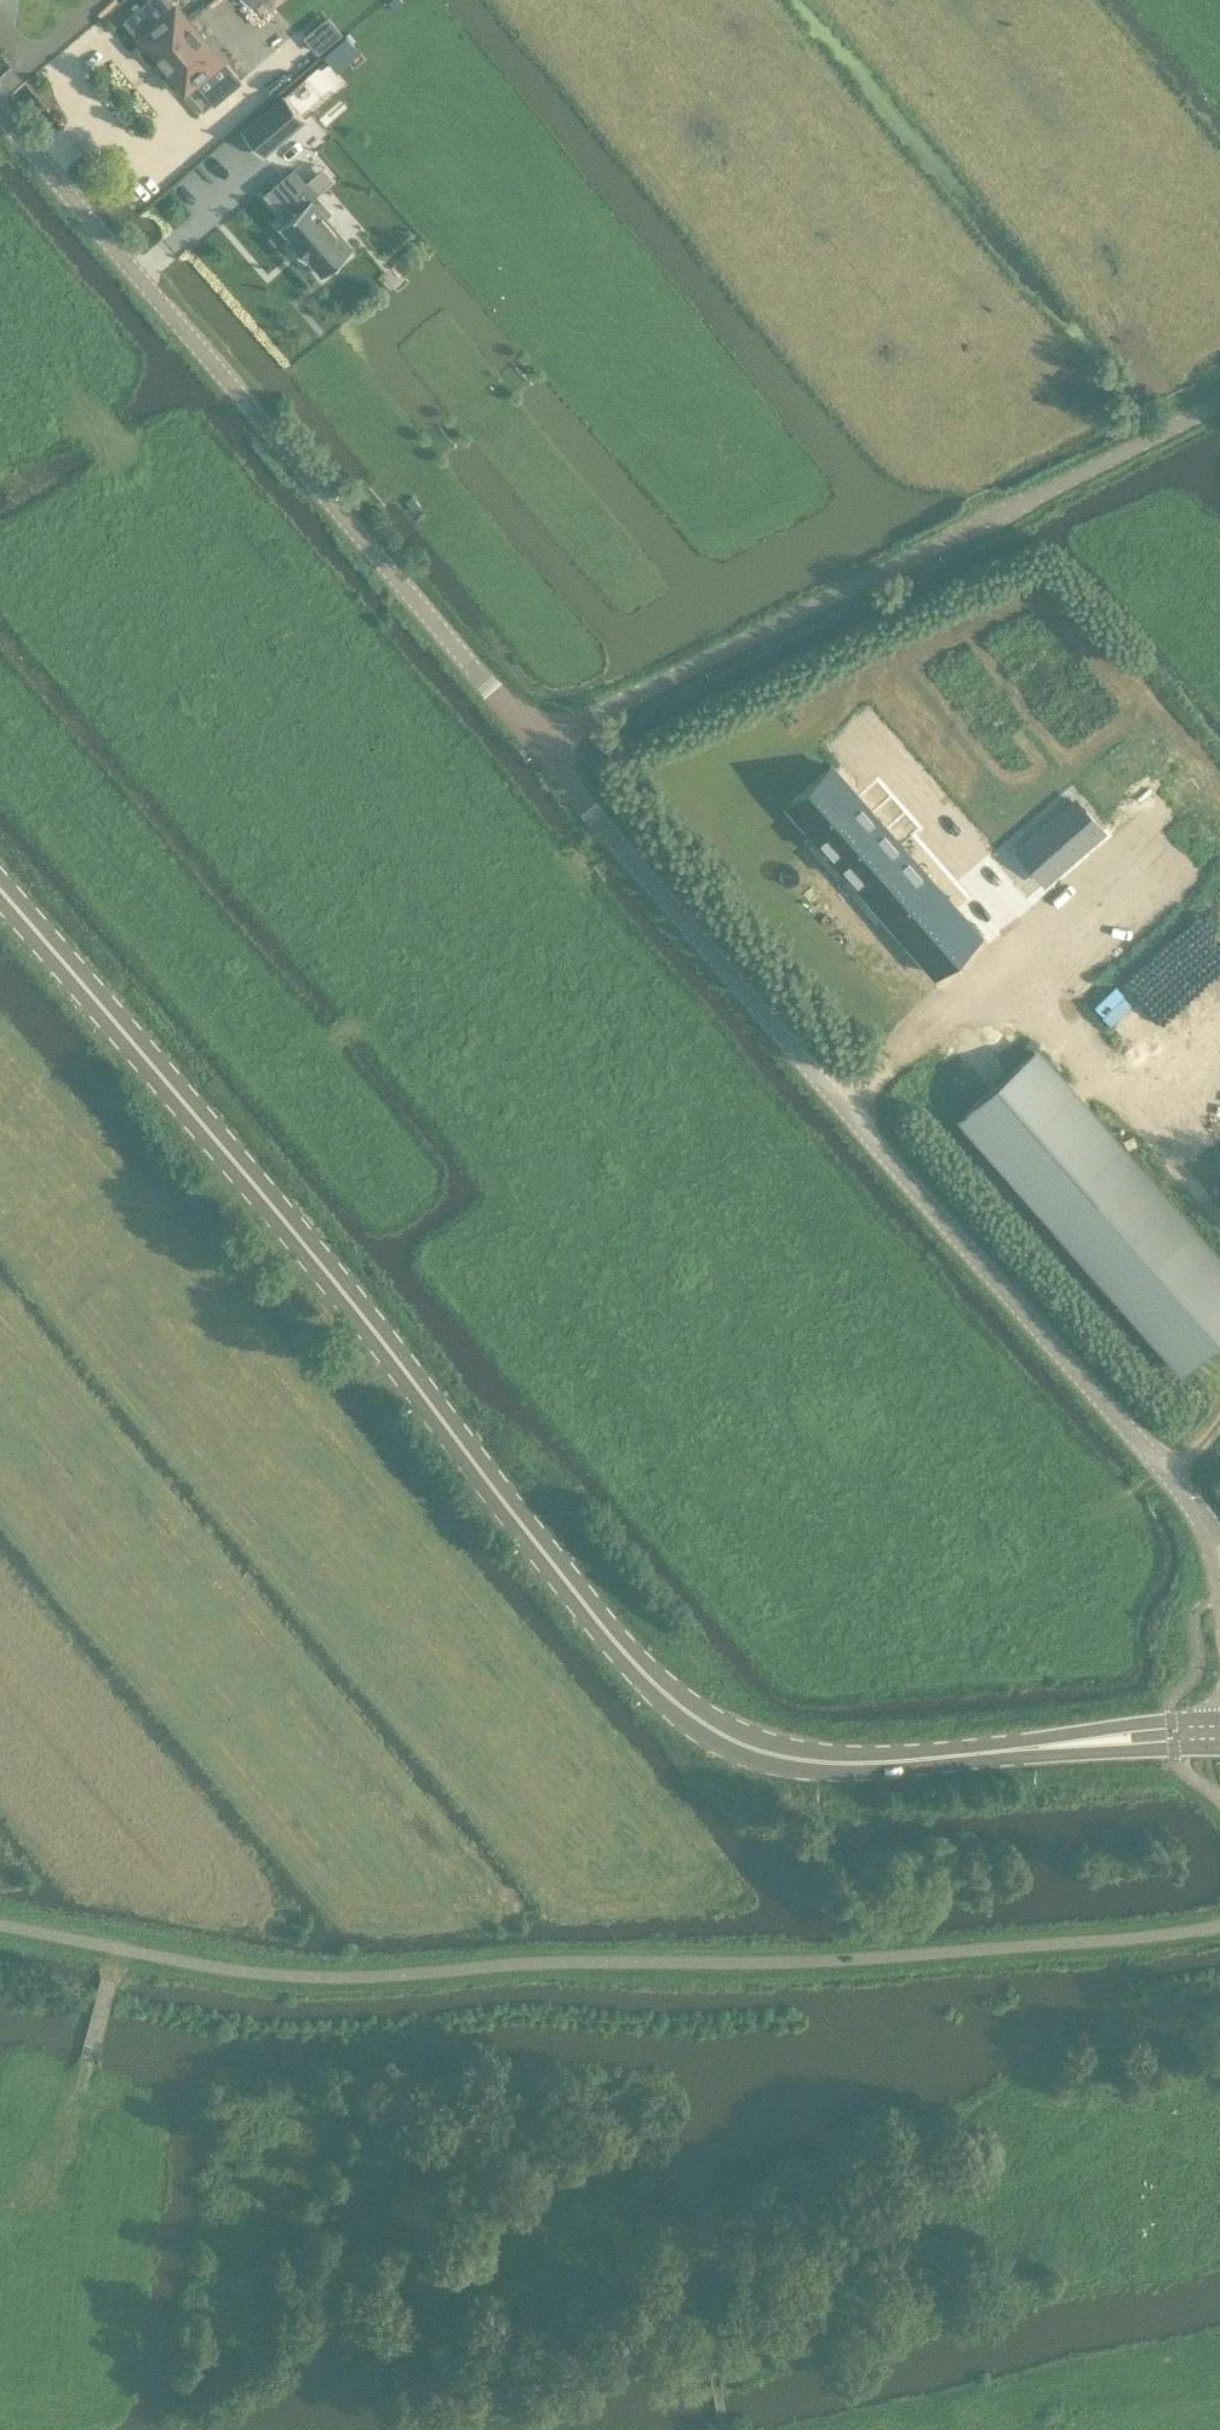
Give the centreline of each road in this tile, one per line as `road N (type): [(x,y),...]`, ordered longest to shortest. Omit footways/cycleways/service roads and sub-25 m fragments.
road 1 (secondary): [(1080,1743),(861,1763),(744,1745),(699,1719),(617,1641),(326,1278),(0,893)]
road 2 (tertiary): [(1219,1550),(1146,1444),(866,1141),(533,748)]
road 3 (tertiary): [(533,748),(0,115)]
road 4 (unclassified): [(533,748),(1219,409)]
road 5 (secondary): [(1219,1728),(1172,1721),(1080,1743)]
road 6 (secondary): [(1080,1743),(1131,1751),(1219,1740)]

